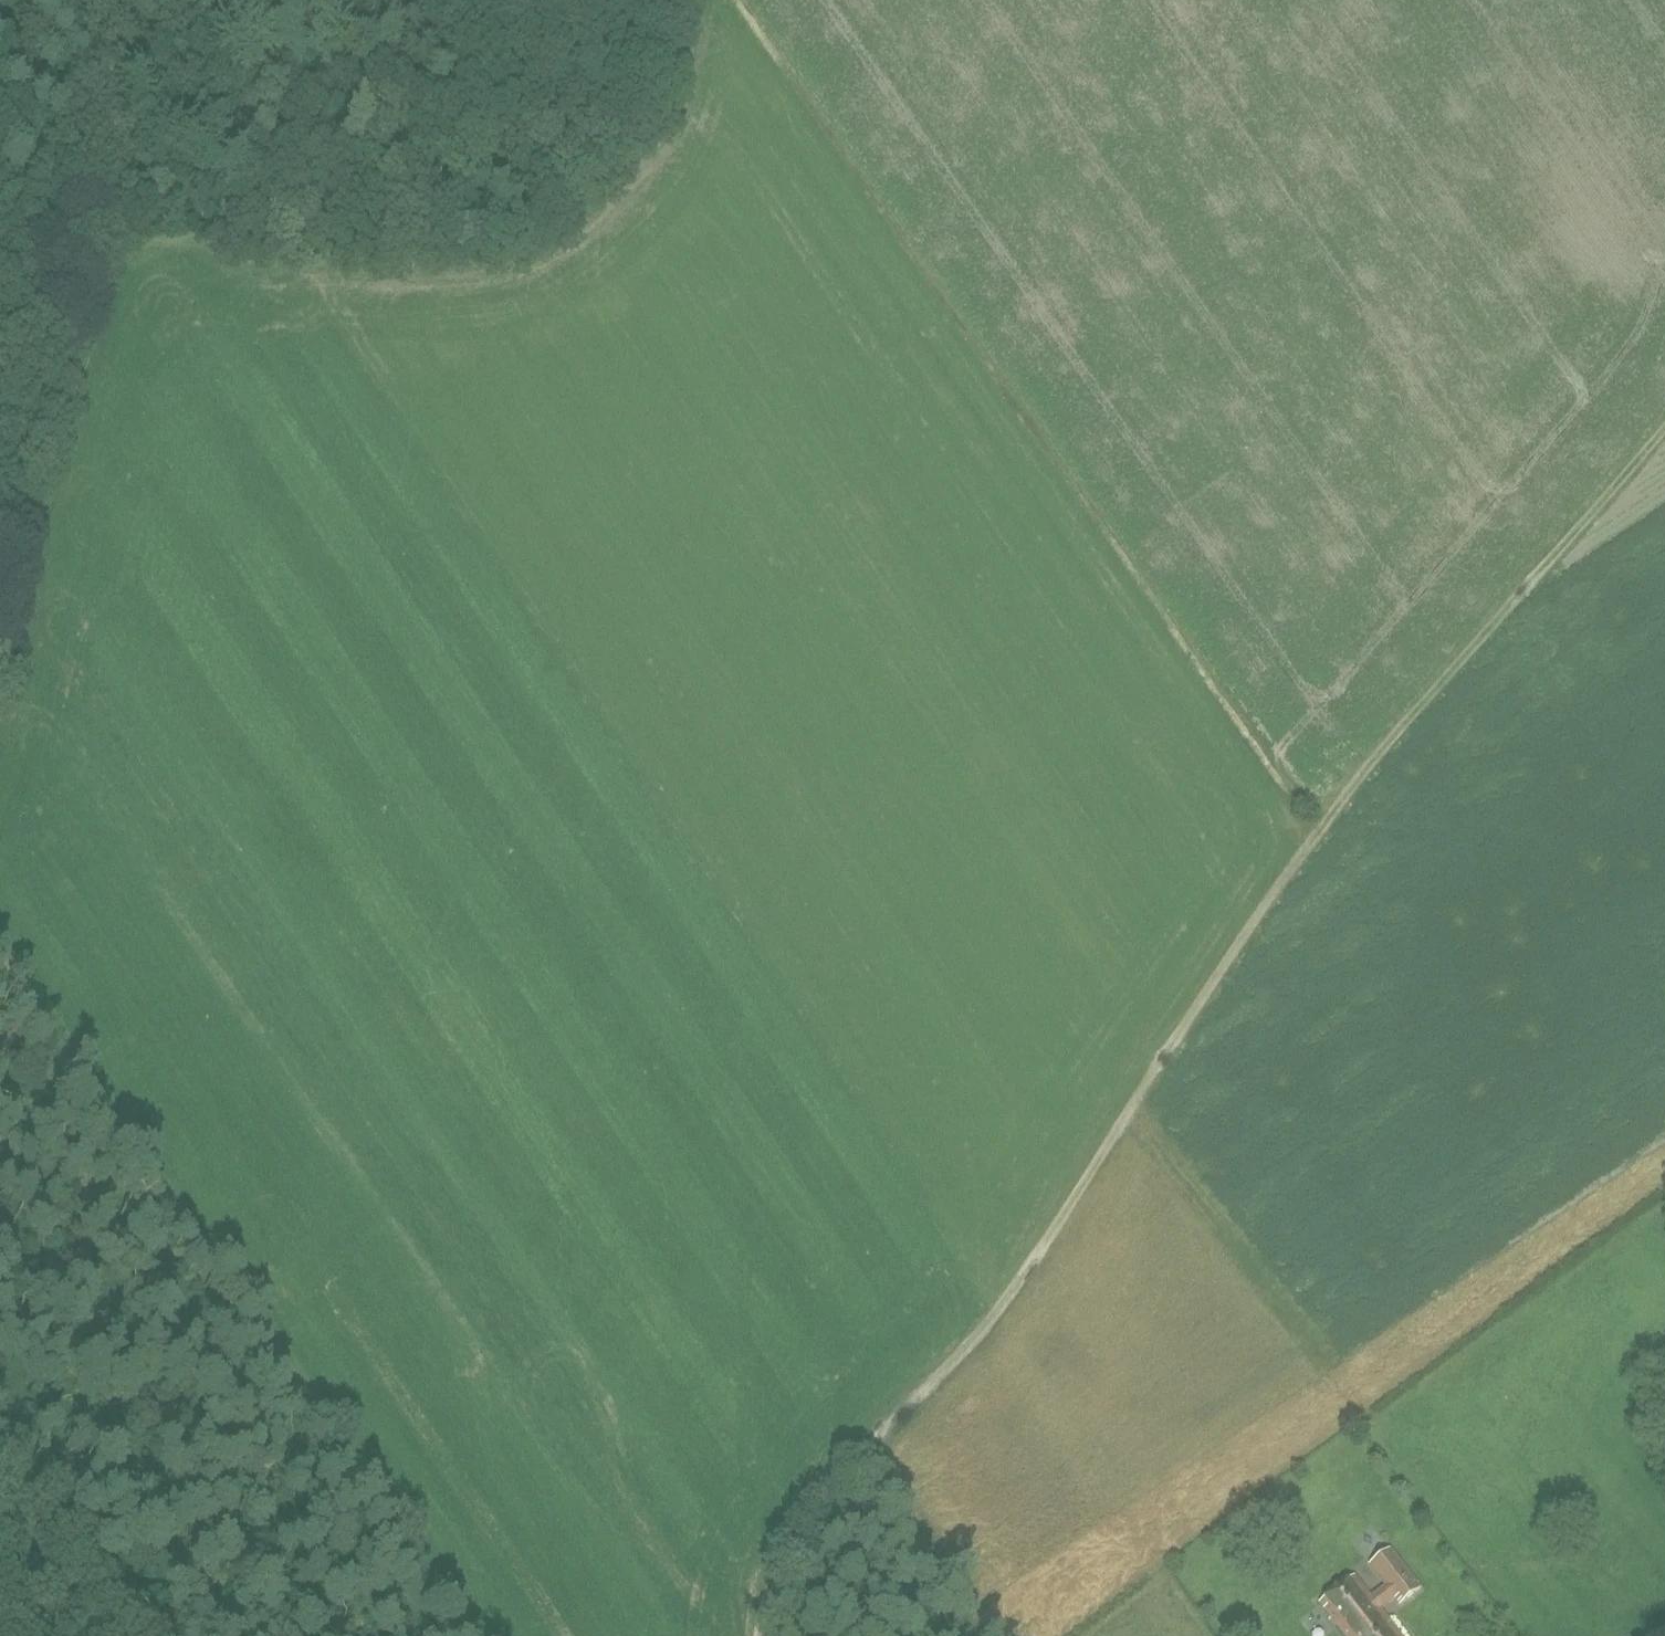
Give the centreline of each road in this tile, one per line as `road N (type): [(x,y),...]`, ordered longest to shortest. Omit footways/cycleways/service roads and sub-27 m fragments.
road 1 (track): [(763,1635),(779,1585),(818,1527),(975,1344),(1317,833),(1664,425)]
road 2 (track): [(121,0),(106,259),(0,623)]
road 3 (track): [(0,1426),(144,1635)]

